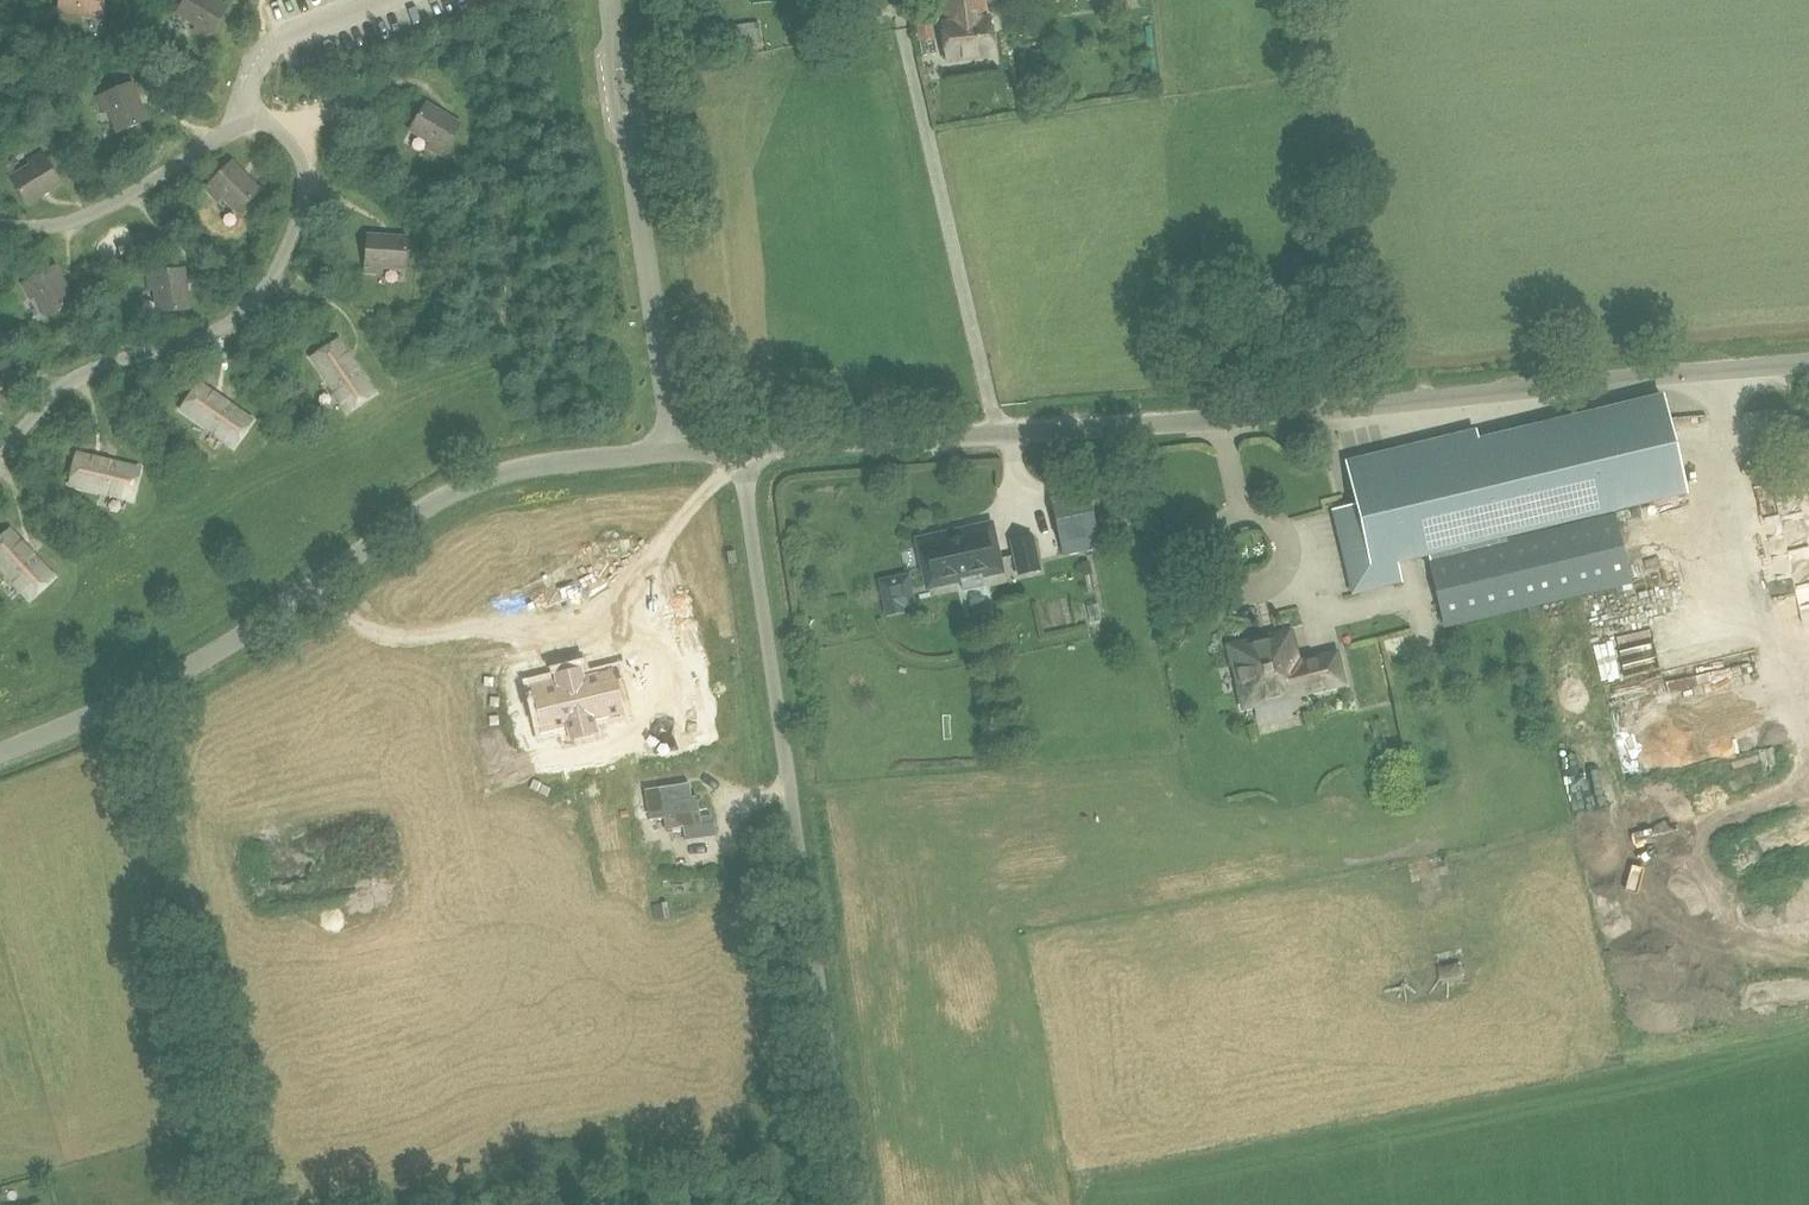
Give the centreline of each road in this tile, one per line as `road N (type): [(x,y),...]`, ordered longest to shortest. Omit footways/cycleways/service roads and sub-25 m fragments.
road 1 (unclassified): [(740,449),(1002,434),(1808,363)]
road 2 (unclassified): [(0,751),(148,690),(470,486),(594,458),(740,449)]
road 3 (unclassified): [(740,449),(846,1204)]

